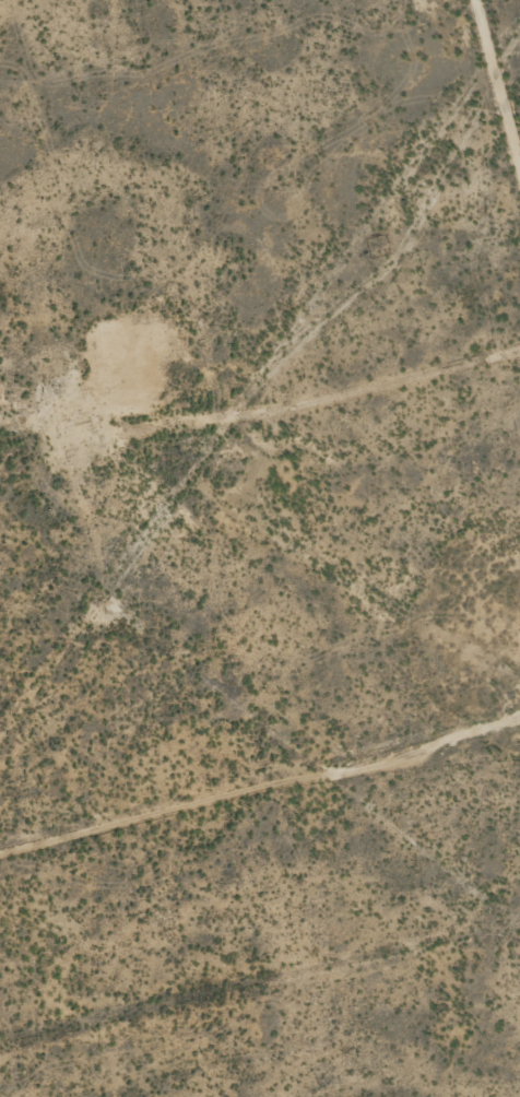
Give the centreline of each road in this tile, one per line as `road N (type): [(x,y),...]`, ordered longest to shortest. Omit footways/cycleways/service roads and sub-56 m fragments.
road 1 (track): [(392,0),(0,105)]

